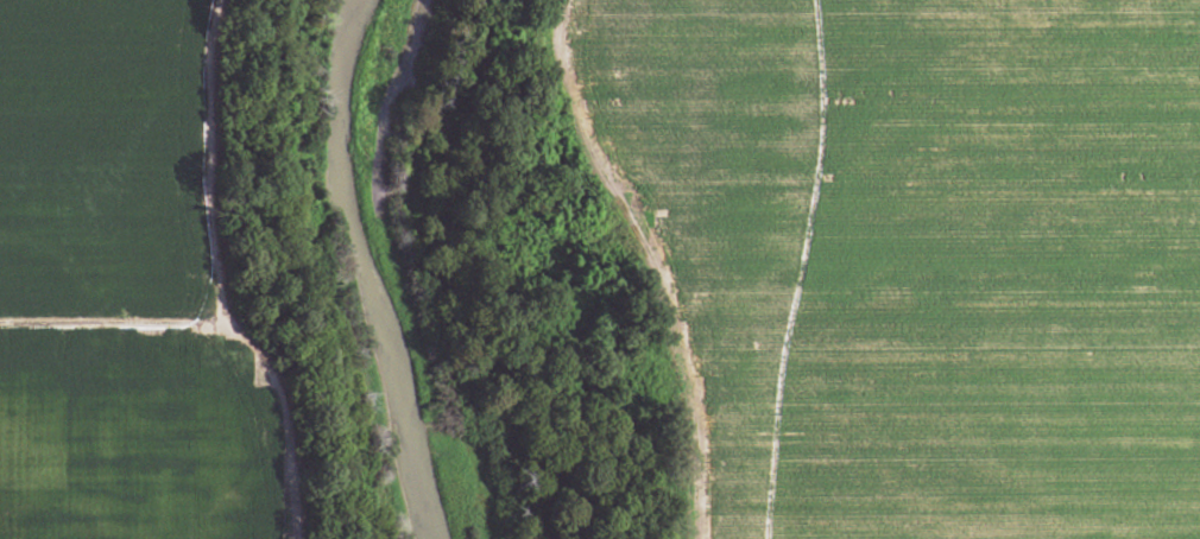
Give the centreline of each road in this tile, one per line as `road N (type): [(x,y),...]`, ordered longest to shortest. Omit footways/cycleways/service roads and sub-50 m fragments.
road 1 (track): [(572,0),(562,59),(567,103),(629,213),(688,344),(707,440),(707,538)]
road 2 (track): [(0,320),(191,322)]

